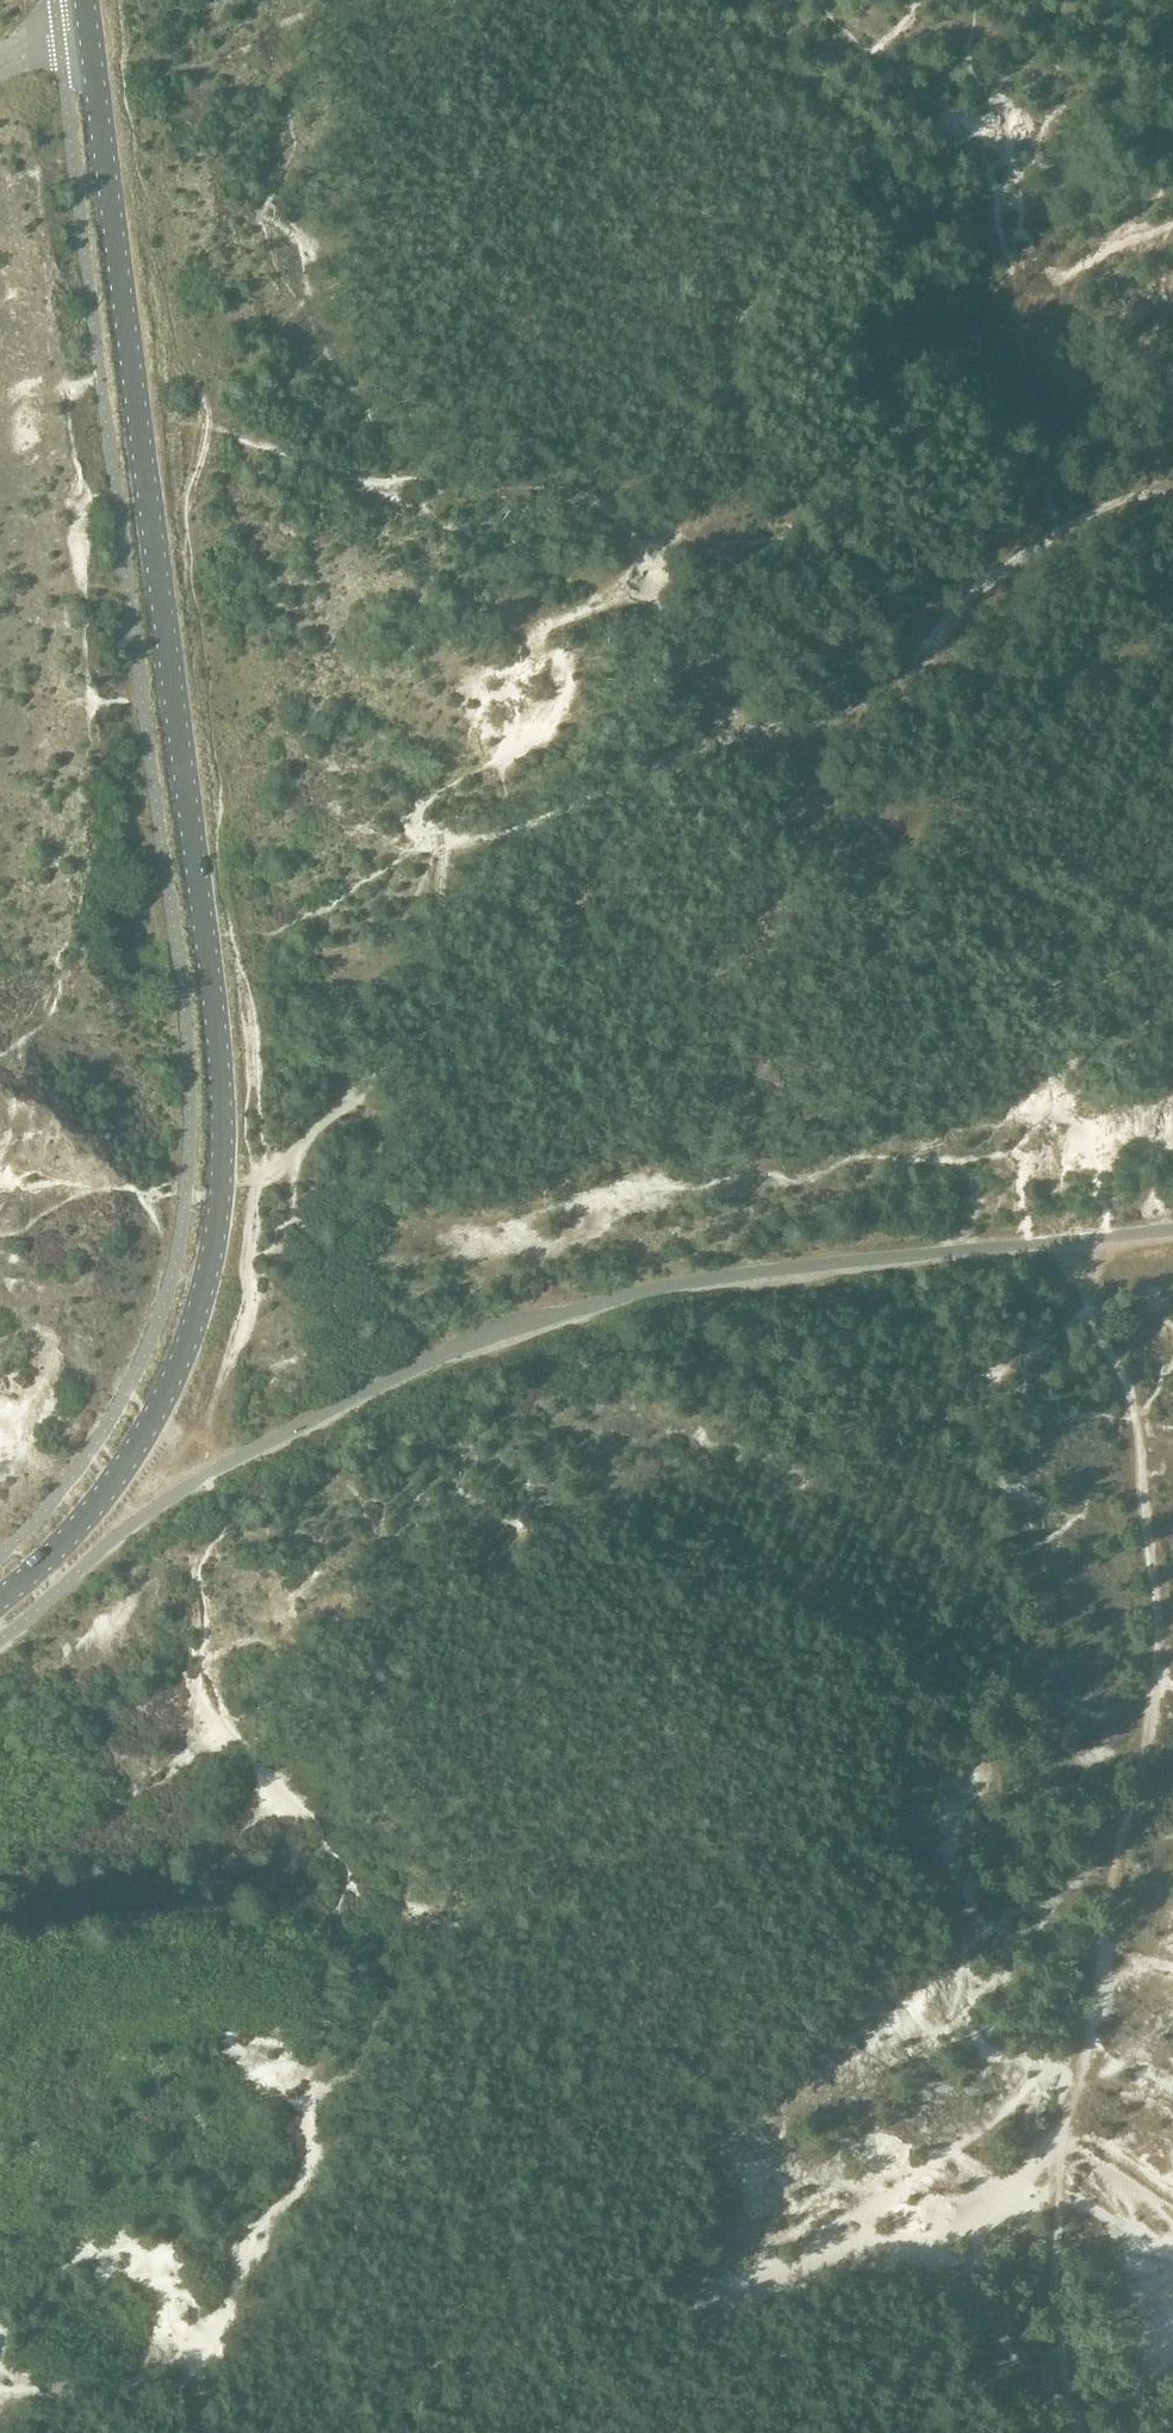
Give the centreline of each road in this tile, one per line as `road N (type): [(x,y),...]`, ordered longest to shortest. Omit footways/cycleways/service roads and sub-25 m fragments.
road 1 (tertiary): [(0,1599),(113,1480),(165,1390),(207,1267),(221,1148),(208,963),(88,40)]

